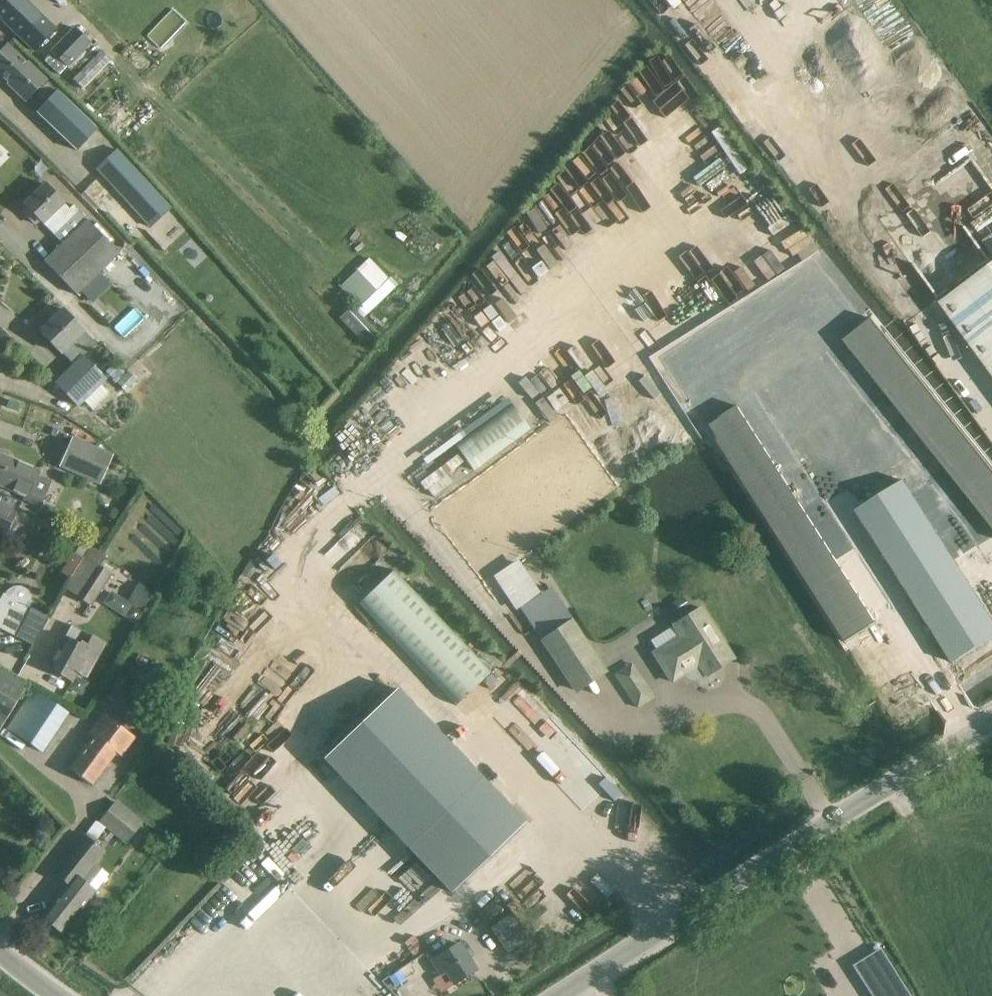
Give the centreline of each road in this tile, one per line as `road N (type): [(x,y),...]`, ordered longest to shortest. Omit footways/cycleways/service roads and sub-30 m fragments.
road 1 (unclassified): [(560,995),(991,730)]

